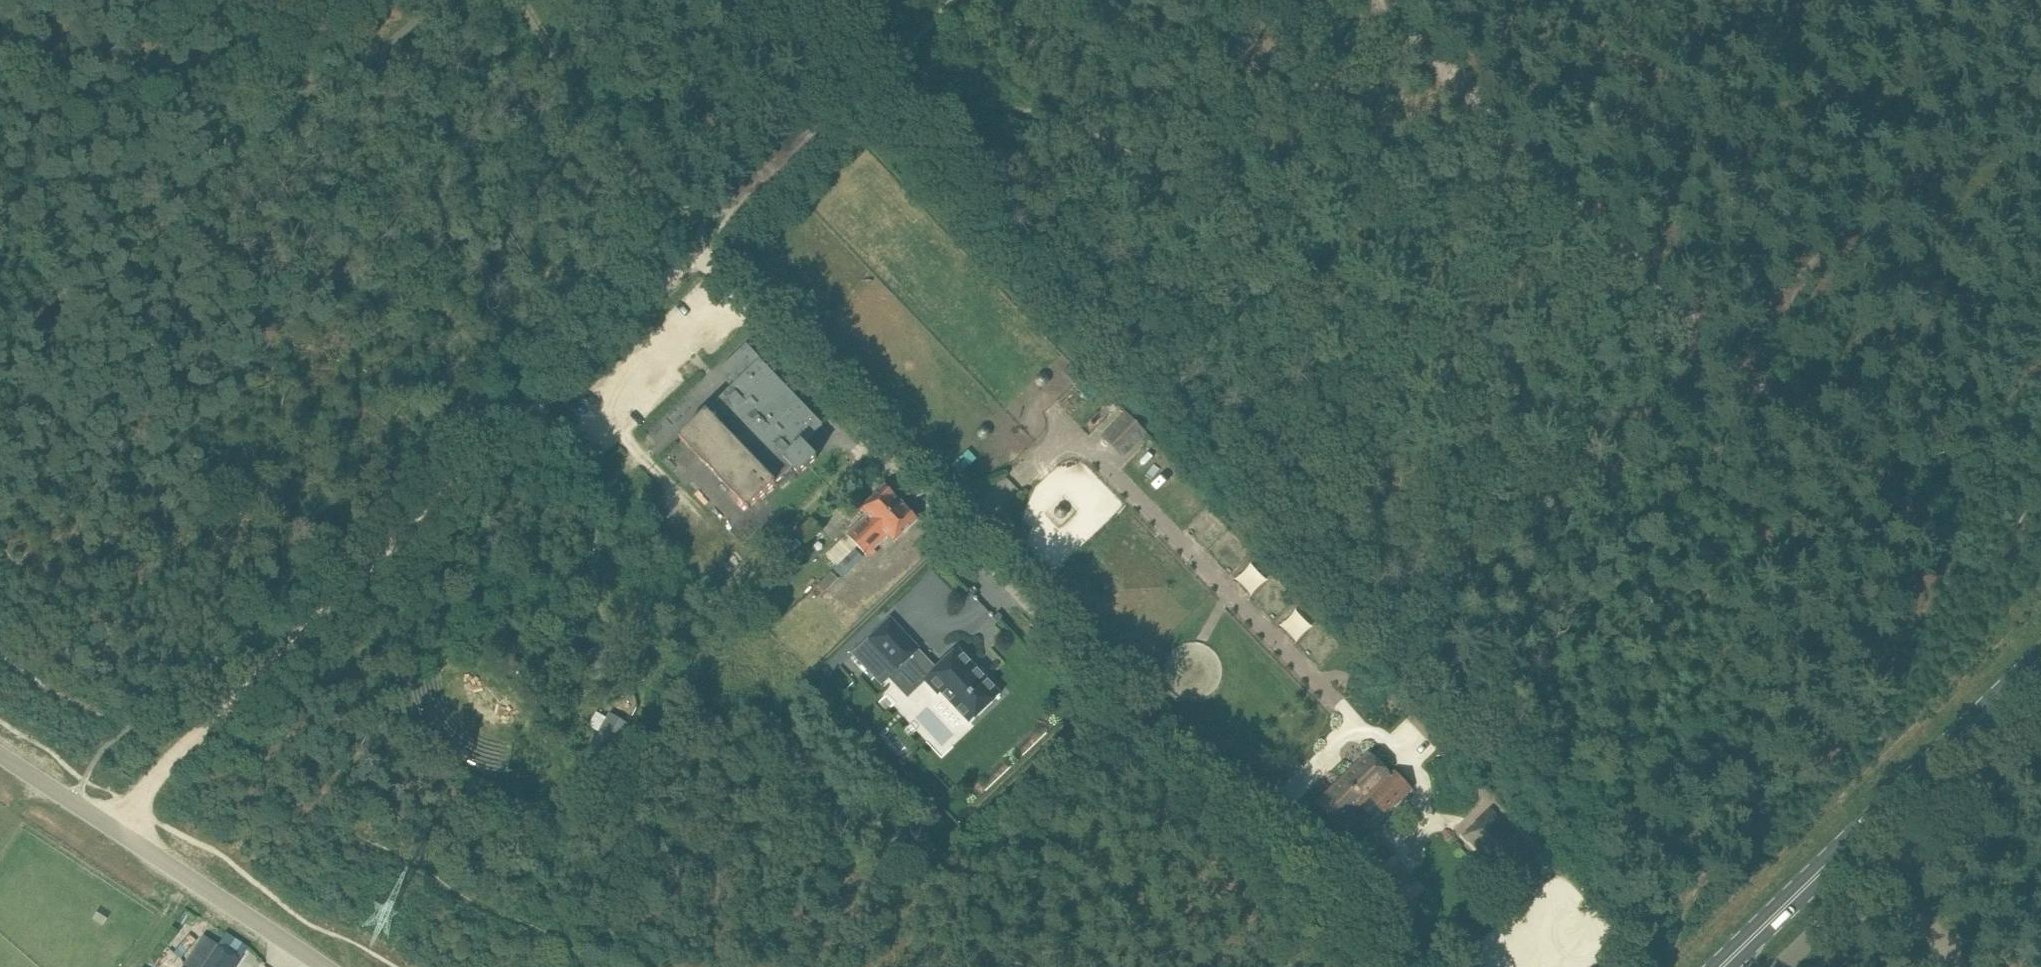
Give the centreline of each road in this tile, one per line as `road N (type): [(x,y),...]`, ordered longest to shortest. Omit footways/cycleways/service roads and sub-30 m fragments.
road 1 (unclassified): [(1378,966),(694,255)]
road 2 (track): [(1386,0),(1559,184),(2023,621)]
road 3 (track): [(421,0),(0,179)]
road 4 (primary): [(1718,966),(2040,656)]
road 5 (unclassified): [(327,966),(0,755)]
road 6 (unclassified): [(1779,966),(2040,713)]
road 7 (track): [(952,0),(694,255)]
road 8 (track): [(0,545),(171,763)]
road 9 (track): [(154,745),(0,657)]

